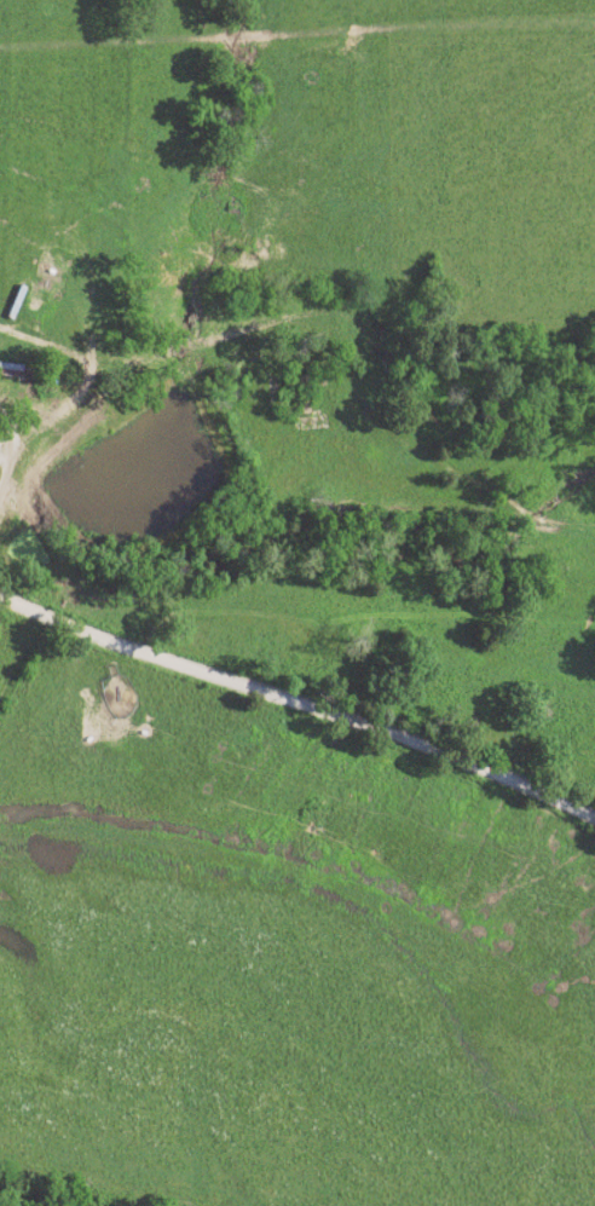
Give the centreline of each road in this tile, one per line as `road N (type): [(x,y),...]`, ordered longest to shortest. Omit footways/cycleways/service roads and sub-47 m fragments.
road 1 (residential): [(594,818),(364,721),(171,669),(0,601)]

